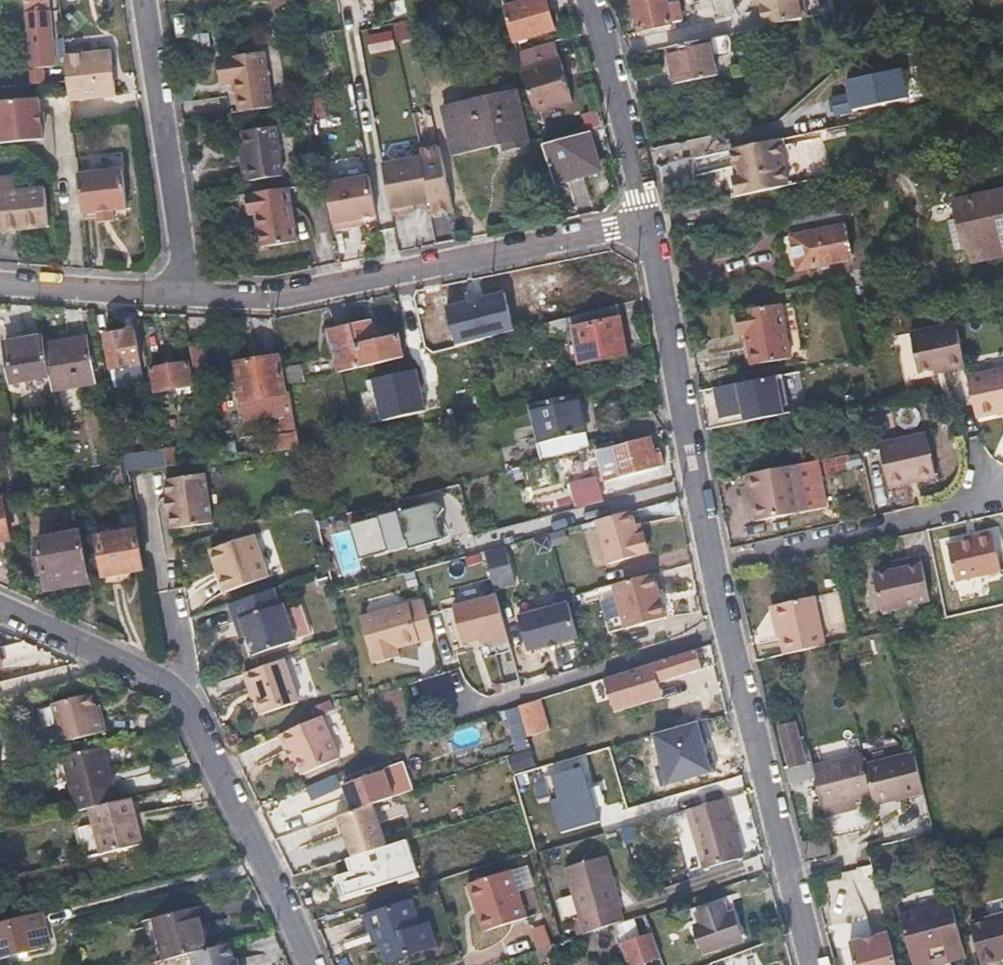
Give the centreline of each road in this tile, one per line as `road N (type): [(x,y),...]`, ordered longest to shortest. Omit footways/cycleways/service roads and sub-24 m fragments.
road 1 (residential): [(187,295),(261,297),(648,226)]
road 2 (residential): [(648,226),(712,566)]
road 3 (residential): [(725,633),(811,964)]
road 4 (residential): [(172,690),(187,703),(307,964)]
road 5 (residential): [(1002,495),(712,566)]
road 6 (residential): [(187,295),(145,0)]
road 7 (residential): [(446,696),(481,709),(725,633)]
road 8 (residential): [(587,0),(648,226)]
road 9 (residential): [(0,611),(172,690)]
road 10 (residential): [(0,283),(187,295)]

